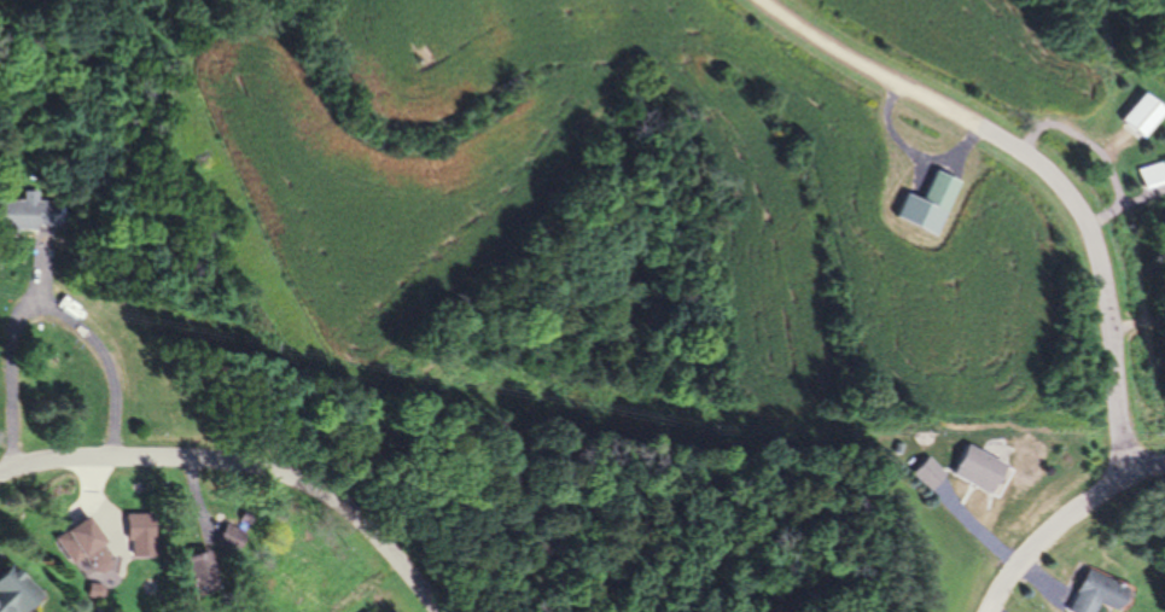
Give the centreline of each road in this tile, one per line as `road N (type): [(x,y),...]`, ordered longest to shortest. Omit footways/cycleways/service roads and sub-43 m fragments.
road 1 (residential): [(1135,473),(1100,253),(1062,181),(983,126),(763,0)]
road 2 (residential): [(0,474),(54,460),(113,459),(279,468),(359,517),(437,611)]
road 3 (residential): [(1164,467),(1135,473),(1060,525),(992,611)]

